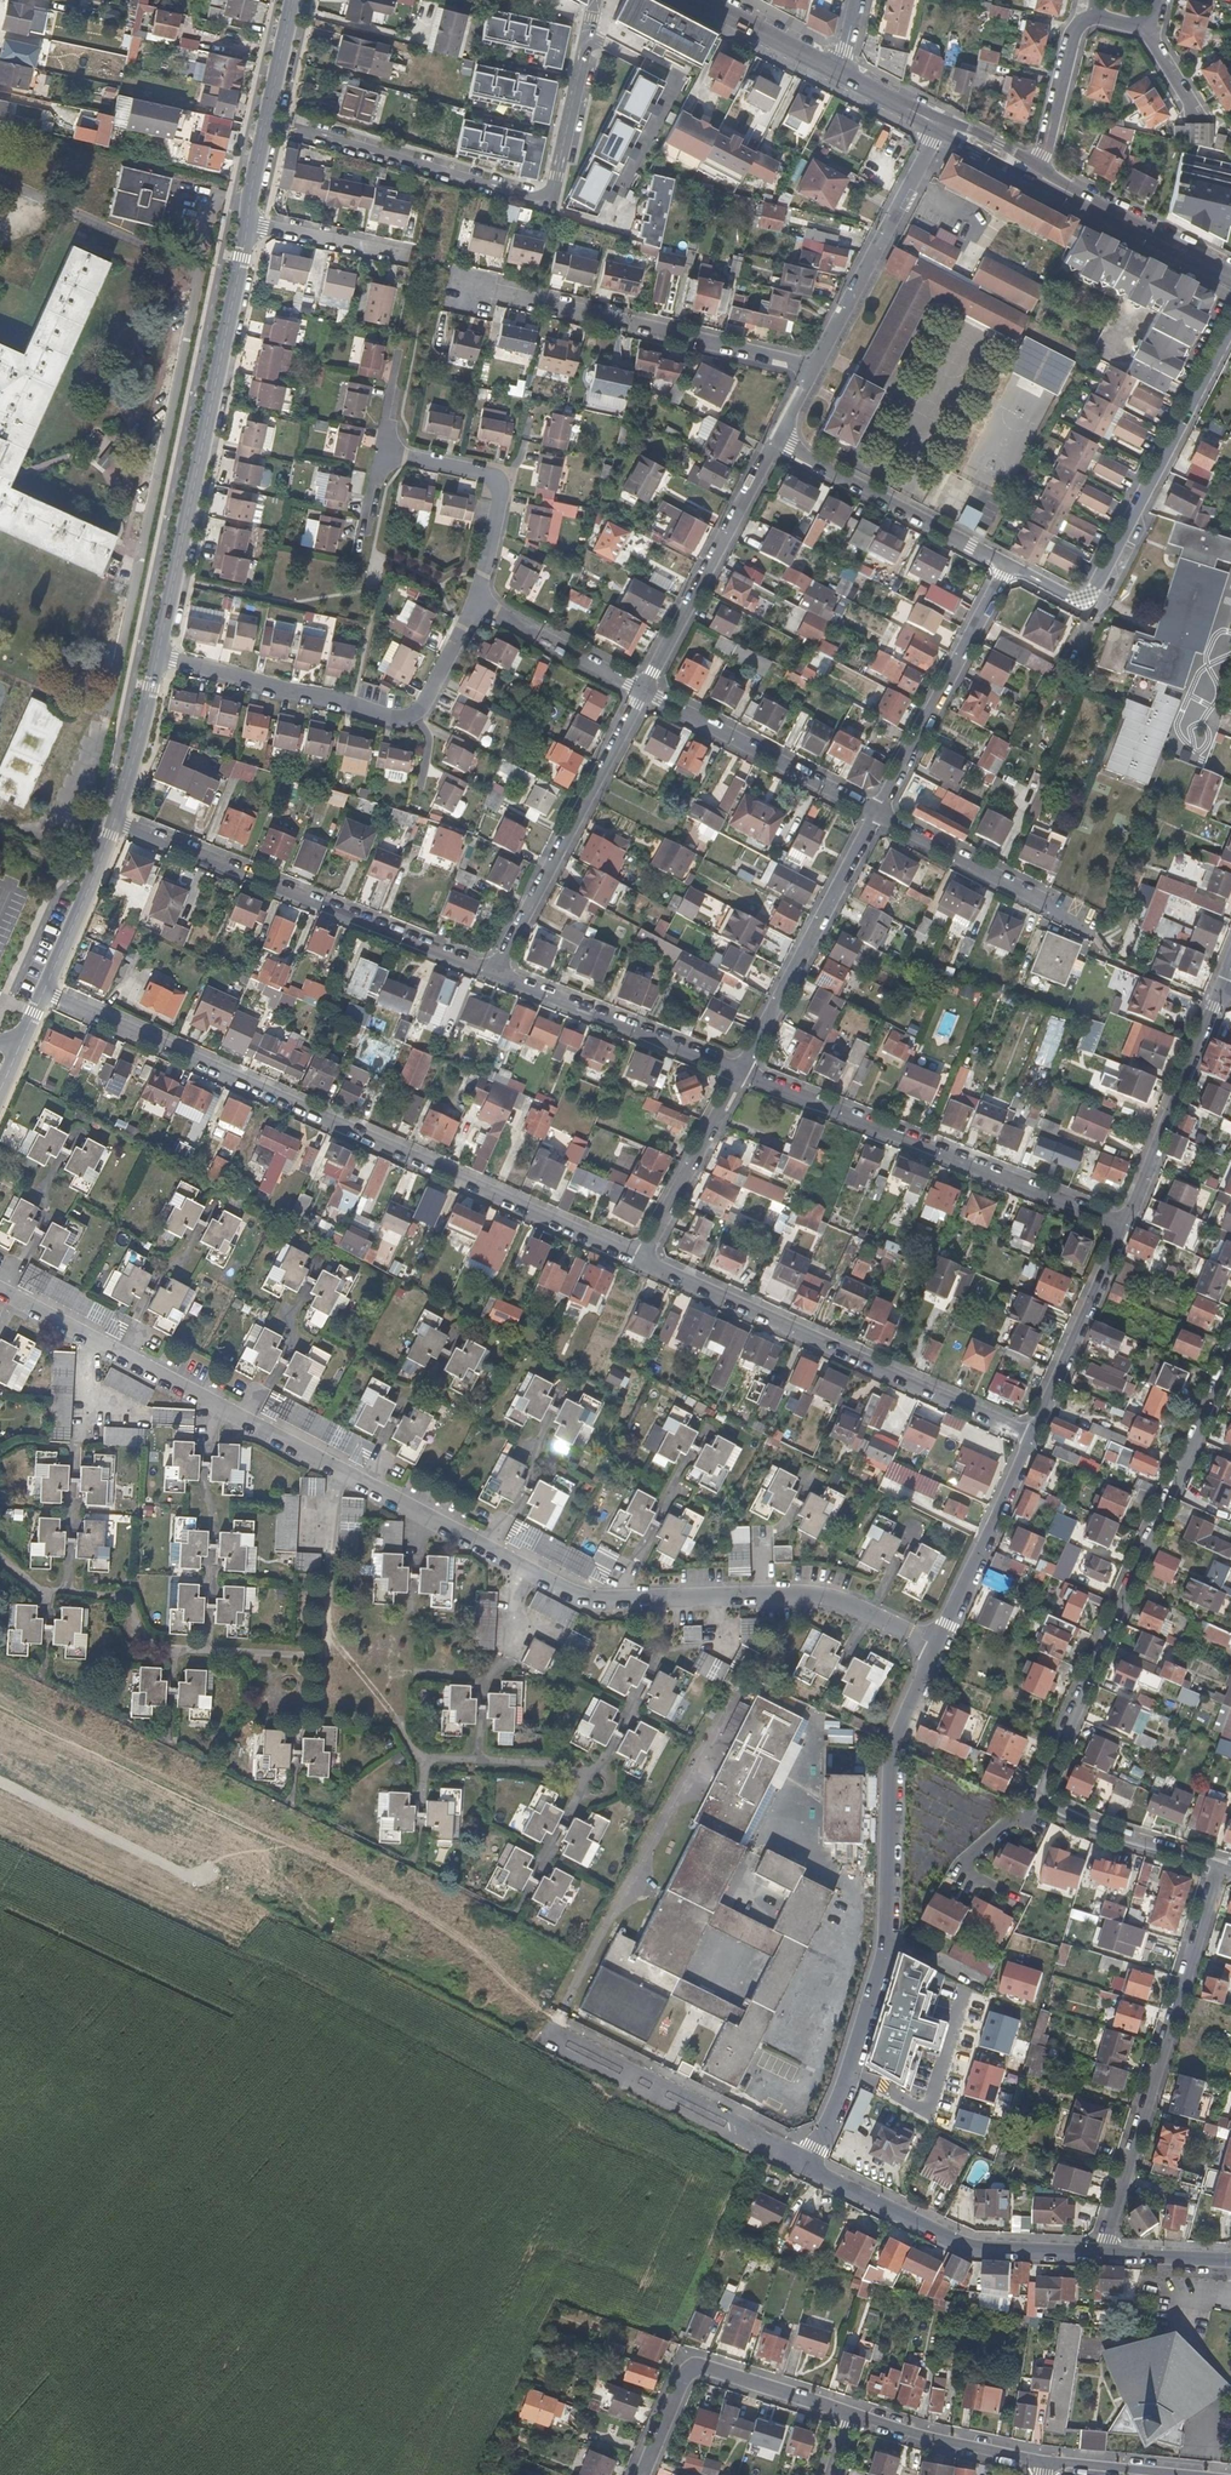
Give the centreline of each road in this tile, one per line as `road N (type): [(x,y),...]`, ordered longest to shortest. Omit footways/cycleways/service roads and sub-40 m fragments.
road 1 (residential): [(1,1290),(582,1596),(819,1597),(936,1648)]
road 2 (residential): [(1216,1867),(1042,1805),(1038,1792),(1230,1351)]
road 3 (residential): [(43,993),(636,1263)]
road 4 (unknown): [(0,1780),(497,2031),(554,2036)]
road 5 (residential): [(267,123),(158,657)]
road 6 (residential): [(936,1648),(891,1752),(885,1950),(846,2084),(807,2168)]
road 7 (residential): [(267,123),(522,196),(547,195),(558,178),(596,0)]
road 8 (residential): [(636,1263),(1033,1435)]
road 9 (residential): [(1121,1226),(737,1075)]
road 10 (residential): [(492,976),(114,824)]
road 11 (residential): [(1100,2256),(1216,1867)]
road 12 (residential): [(1004,566),(1073,601),(1089,598),(1230,328)]
road 13 (residential): [(158,657),(404,718),(424,706),(476,606)]
road 14 (residential): [(815,370),(467,287)]
road 15 (residential): [(644,690),(492,976)]
road 16 (residential): [(1100,2256),(958,2247),(807,2168)]
road 17 (residential): [(737,1075),(876,816)]
road 18 (residential): [(807,2168),(554,2036)]
road 19 (residential): [(853,2417),(692,2370),(643,2474)]
road 20 (residential): [(876,816),(1004,566)]
road 21 (residential): [(776,445),(644,690)]
road 22 (residential): [(938,131),(815,370)]
road 23 (residential): [(737,1075),(492,976)]
road 24 (residential): [(644,690),(876,816)]
road 25 (residential): [(776,445),(1004,566)]
road 26 (residential): [(1217,990),(1121,1226)]
road 27 (residential): [(383,453),(496,482),(501,495),(476,606)]
road 28 (residential): [(876,816),(1085,925)]
road 29 (residential): [(1033,1435),(936,1648)]
road 30 (residential): [(1033,1435),(1121,1226)]
road 31 (residential): [(636,1263),(737,1075)]
road 32 (residential): [(1045,2463),(853,2417)]
road 33 (residential): [(476,606),(644,690)]
road 34 (residential): [(114,824),(43,993)]
road 35 (secondary): [(1230,277),(1070,193)]
road 36 (residential): [(158,657),(114,824)]
road 37 (residential): [(1096,17),(1073,34),(1039,170)]
road 38 (secondary): [(837,72),(699,0)]
road 39 (residential): [(1175,2474),(1045,2463)]
road 40 (residential): [(1230,2263),(1100,2256)]
road 41 (residential): [(293,0),(267,123)]

